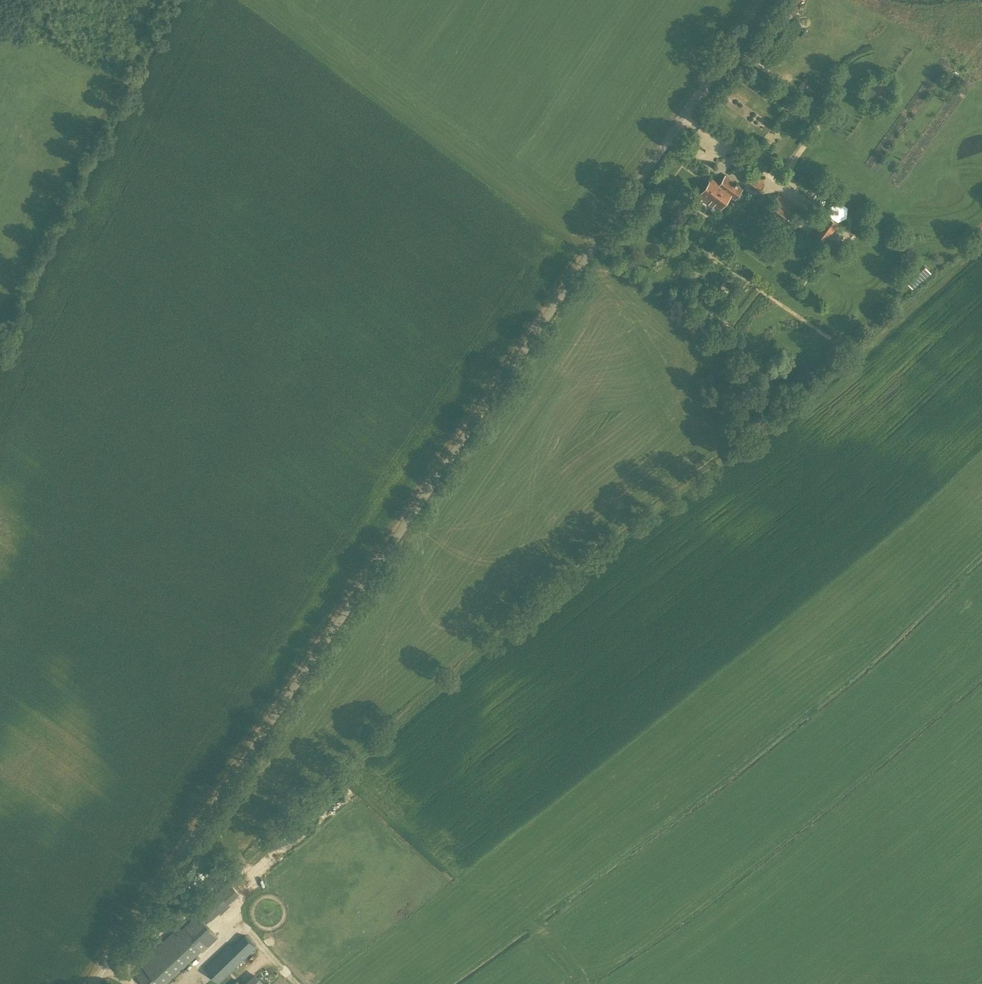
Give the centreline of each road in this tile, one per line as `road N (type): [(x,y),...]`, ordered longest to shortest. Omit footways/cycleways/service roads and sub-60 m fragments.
road 1 (tertiary): [(92,983),(767,0)]

